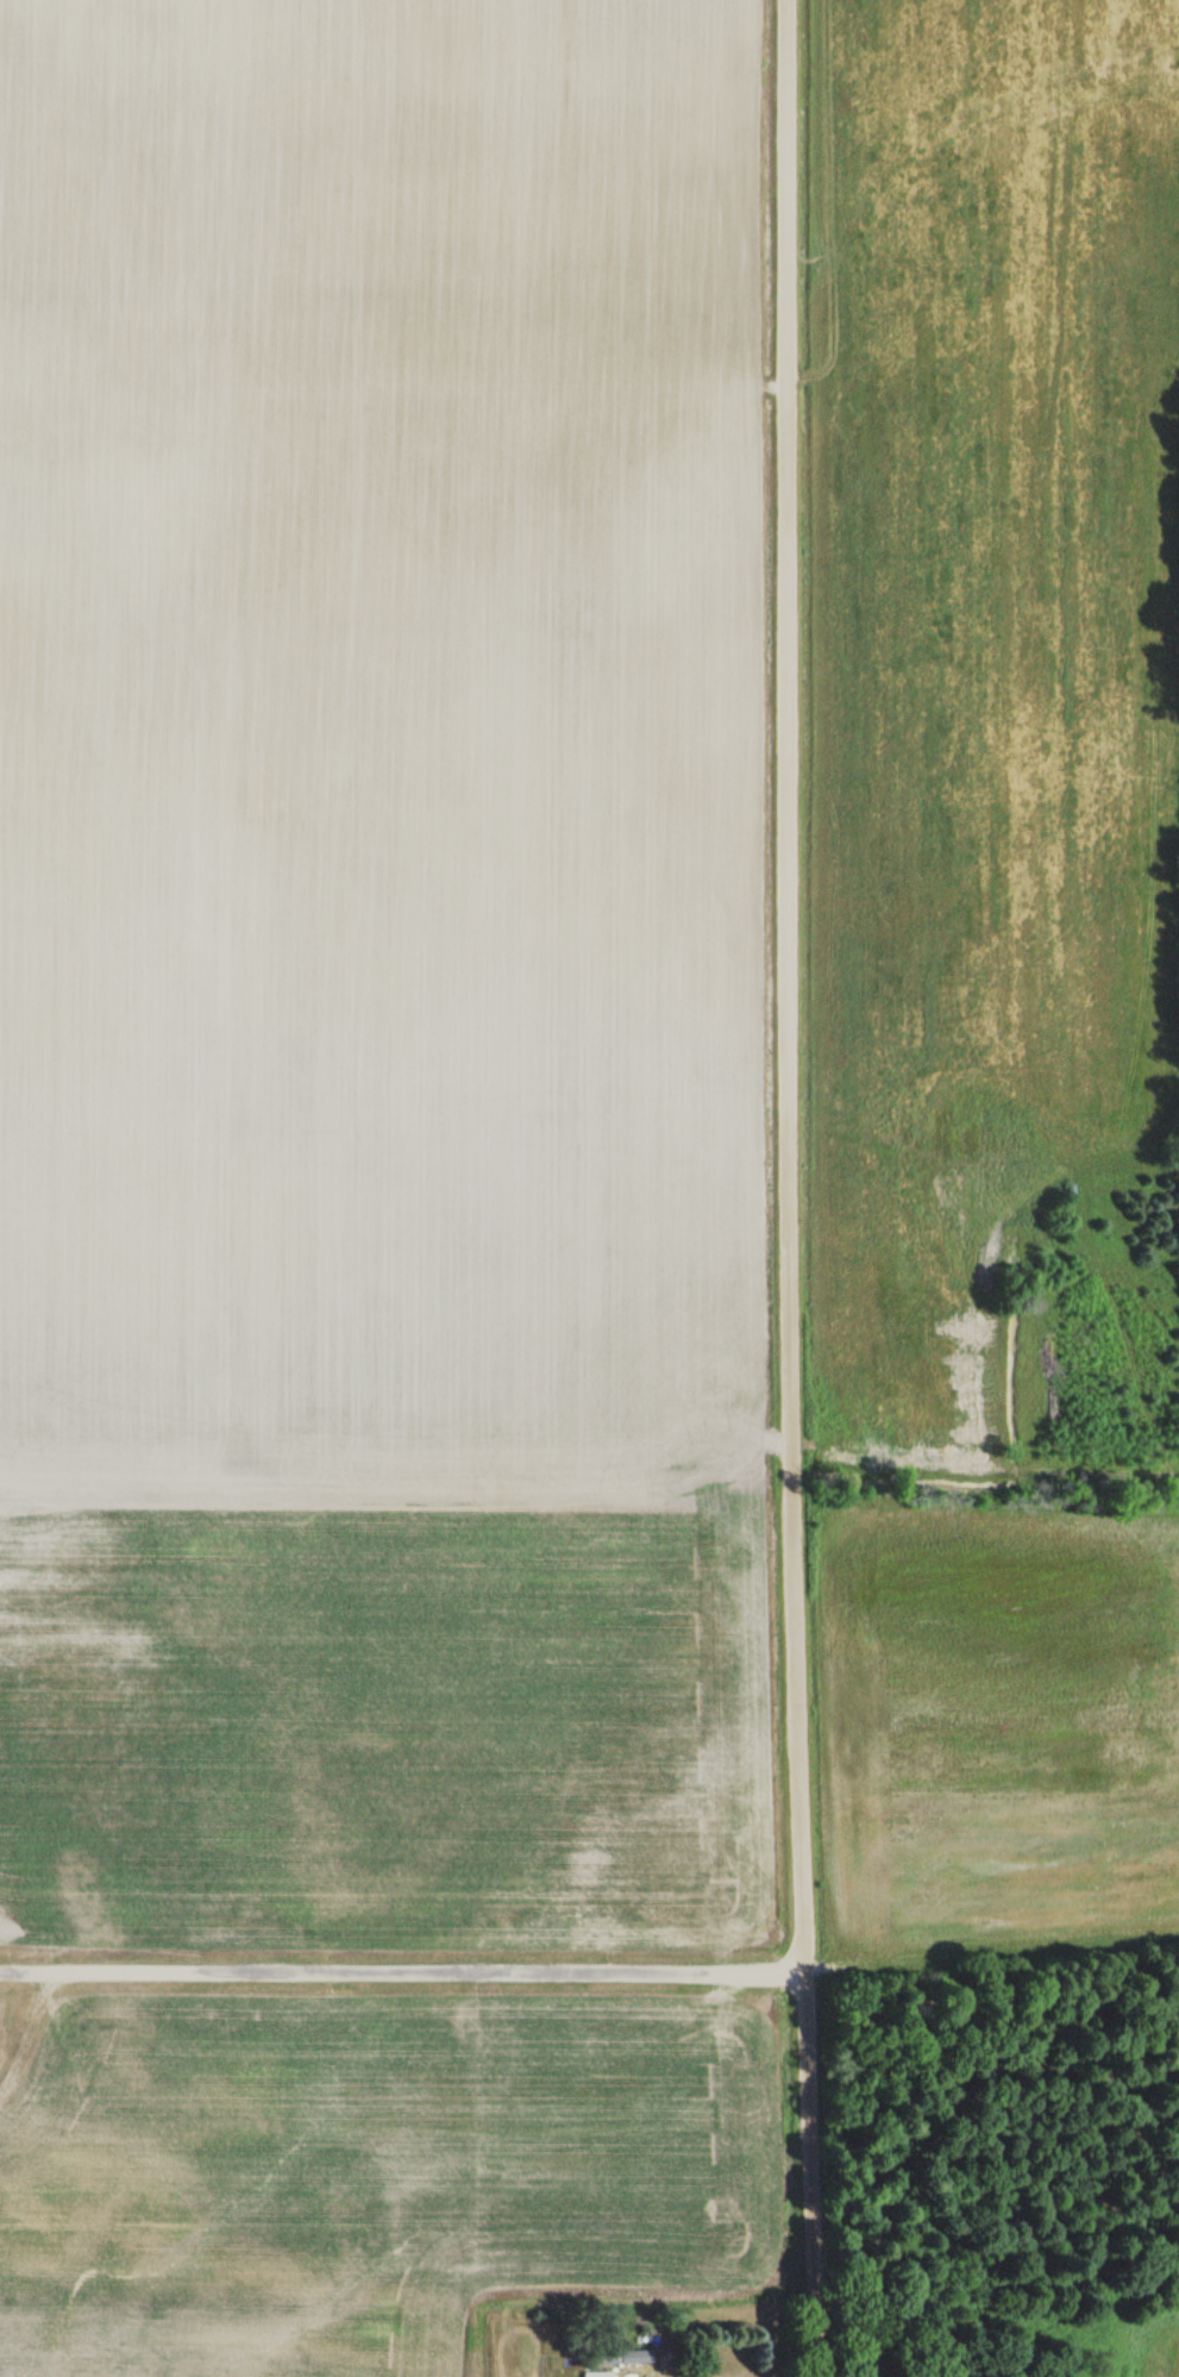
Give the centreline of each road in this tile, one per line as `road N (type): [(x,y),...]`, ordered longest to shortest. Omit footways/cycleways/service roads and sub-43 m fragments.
road 1 (residential): [(824,2376),(780,777),(783,0)]

